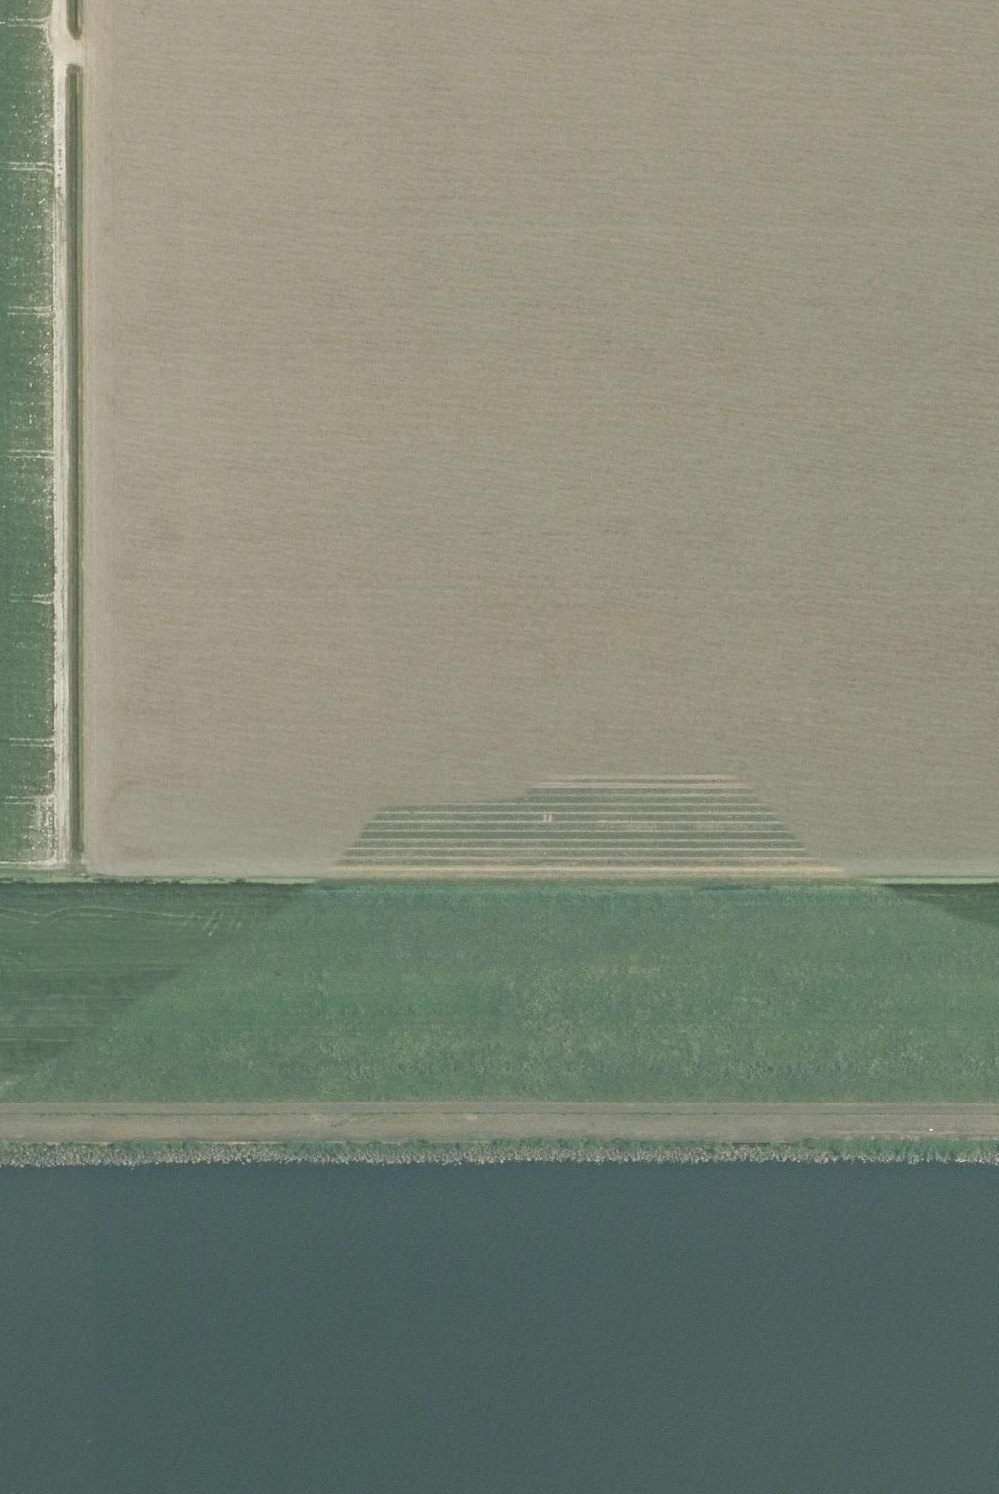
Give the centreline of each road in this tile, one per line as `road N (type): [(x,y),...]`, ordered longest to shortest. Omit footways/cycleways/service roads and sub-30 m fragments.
road 1 (unclassified): [(0,1104),(998,1103)]

